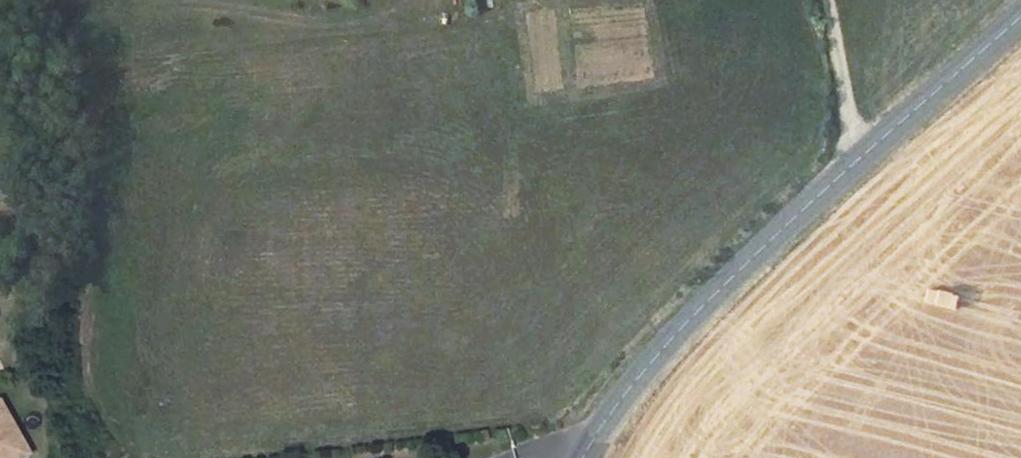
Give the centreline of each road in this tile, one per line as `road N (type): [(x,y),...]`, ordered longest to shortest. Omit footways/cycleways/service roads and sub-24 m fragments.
road 1 (unclassified): [(1020,4),(692,310),(580,457)]

